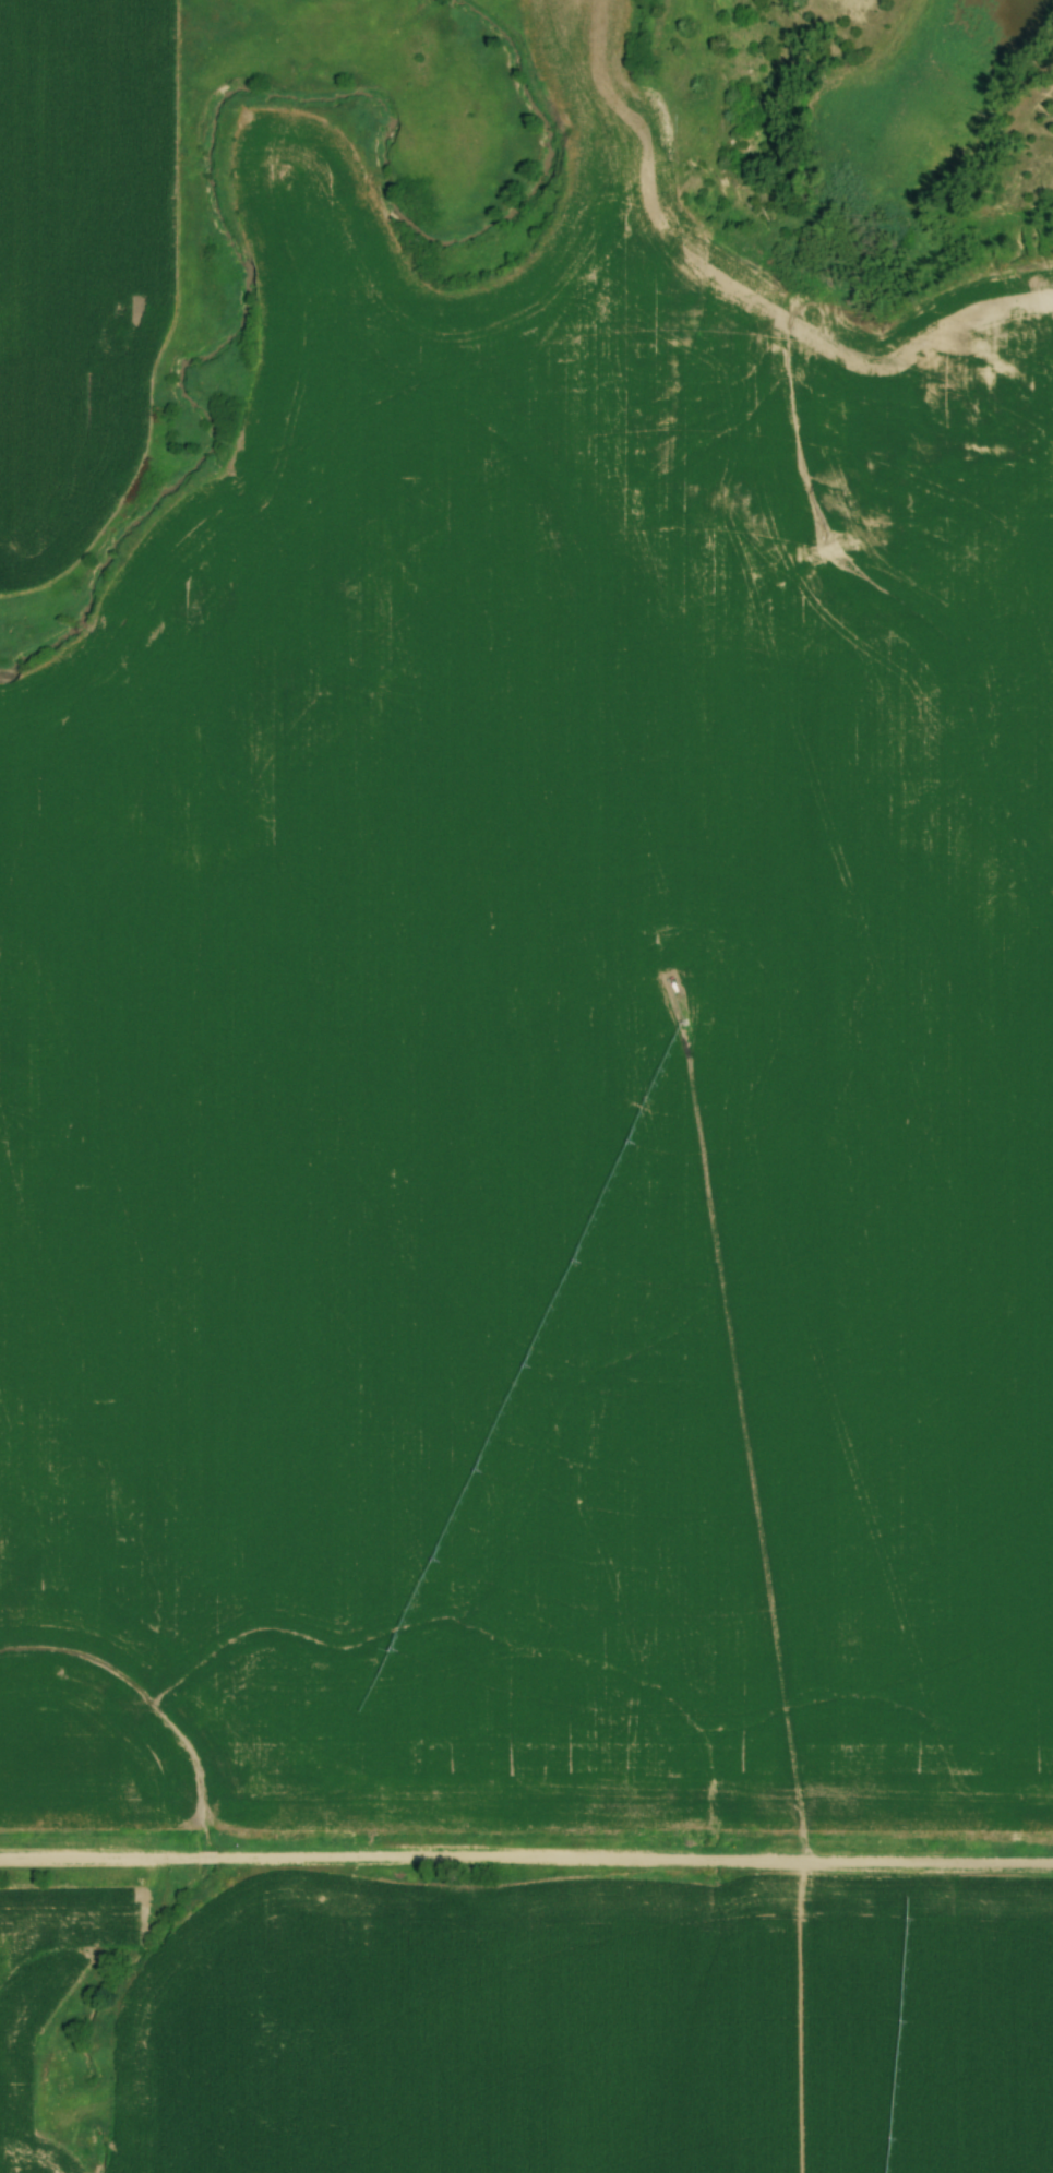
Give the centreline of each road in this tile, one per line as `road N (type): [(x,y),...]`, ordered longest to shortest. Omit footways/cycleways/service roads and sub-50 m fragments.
road 1 (residential): [(0,1847),(1052,1845)]

